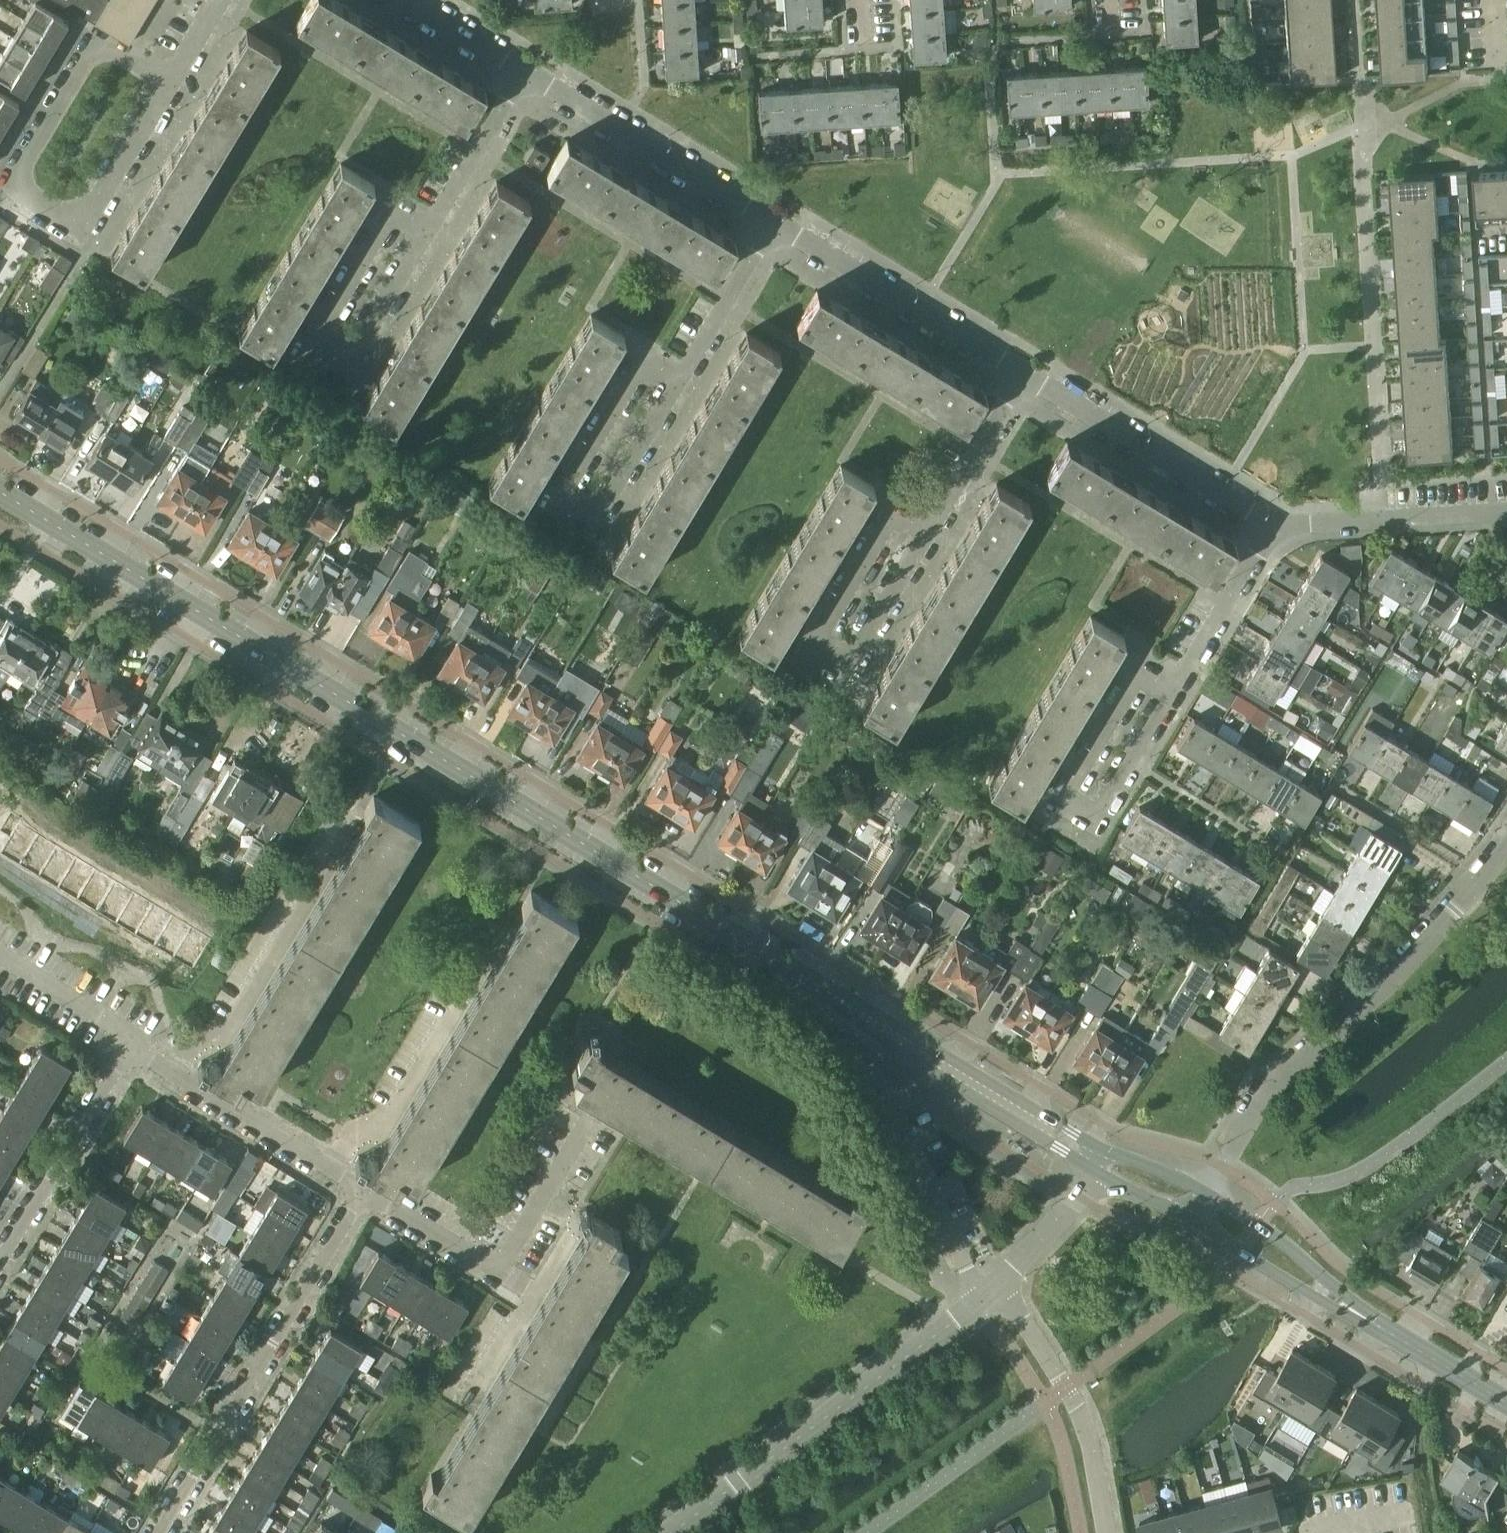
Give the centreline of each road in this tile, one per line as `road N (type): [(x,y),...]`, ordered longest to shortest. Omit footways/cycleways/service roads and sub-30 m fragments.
road 1 (tertiary): [(859,1012),(0,492)]
road 2 (residential): [(1205,1193),(1269,1080),(1364,999),(1506,841)]
road 3 (residential): [(156,1532),(364,1189)]
road 4 (tertiary): [(669,1532),(979,1299)]
road 5 (residential): [(168,88),(97,44),(12,184),(82,227)]
road 6 (unclassified): [(979,1299),(870,1056),(859,1012)]
road 7 (residential): [(1171,689),(1137,672),(1058,799),(1091,819),(1128,759)]
road 8 (residential): [(772,223),(1024,374)]
road 9 (residential): [(524,68),(772,223)]
road 10 (residential): [(1024,374),(1273,527)]
road 11 (tertiary): [(859,1012),(910,1057),(1098,1173)]
road 12 (tertiary): [(1110,1152),(918,1037),(859,1012)]
road 13 (residential): [(127,1046),(364,1189)]
road 14 (residential): [(1001,1283),(1086,1429),(1106,1532)]
road 15 (residential): [(127,1046),(0,1257)]
road 16 (residential): [(679,378),(643,356),(561,497),(593,517)]
road 17 (residential): [(1273,527),(1506,513)]
road 18 (residential): [(425,229),(392,210),(311,343),(343,361)]
road 19 (residential): [(926,536),(892,516),(815,645),(847,665)]
road 20 (tertiary): [(1371,1323),(1293,1248),(1205,1193)]
road 21 (tertiary): [(1192,1217),(1371,1323)]
road 22 (residential): [(364,1189),(536,1293)]
road 23 (residential): [(1171,689),(1273,527)]
road 24 (residential): [(926,536),(1024,374)]
road 25 (residential): [(425,229),(524,68)]
road 26 (residential): [(679,378),(772,223)]
road 27 (residential): [(593,517),(679,378)]
road 28 (residential): [(82,227),(168,88)]
road 29 (residential): [(0,954),(115,1026),(127,1046)]
road 30 (tertiary): [(1506,1402),(1371,1323)]
road 31 (residential): [(343,361),(425,229)]
road 32 (residential): [(847,665),(926,536)]
road 33 (tertiary): [(1001,1283),(1098,1173)]
road 34 (residential): [(410,0),(524,68)]

